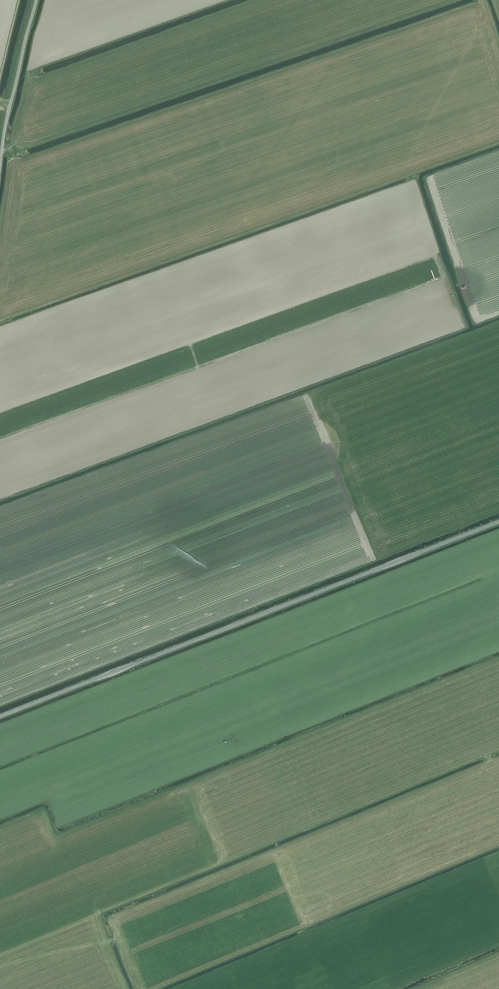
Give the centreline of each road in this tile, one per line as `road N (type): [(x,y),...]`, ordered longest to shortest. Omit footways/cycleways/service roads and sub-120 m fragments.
road 1 (tertiary): [(0,716),(498,520)]
road 2 (unclassified): [(0,162),(35,0)]

